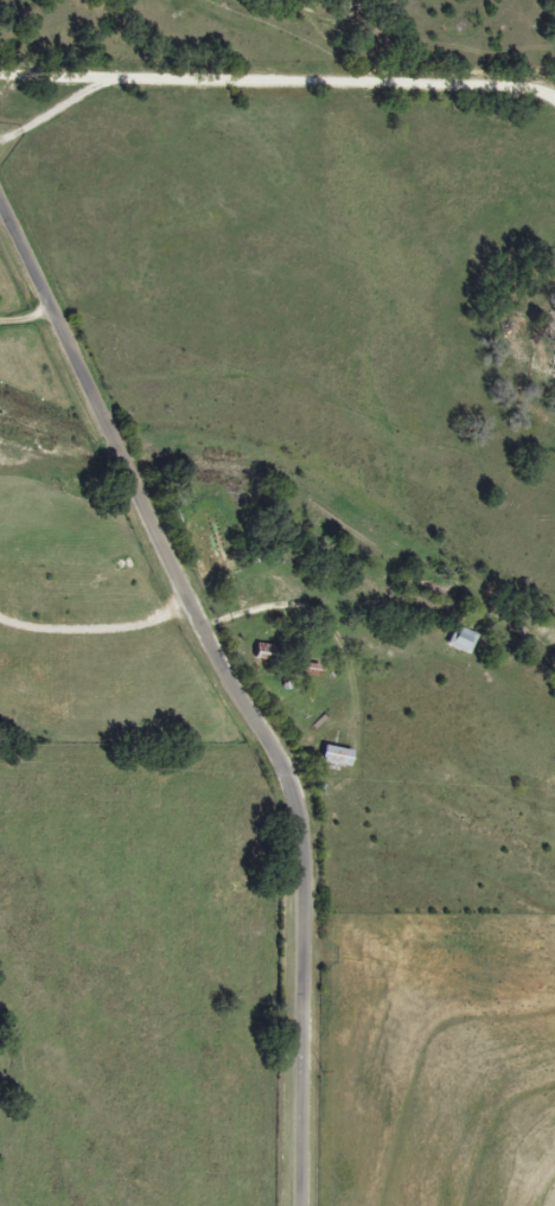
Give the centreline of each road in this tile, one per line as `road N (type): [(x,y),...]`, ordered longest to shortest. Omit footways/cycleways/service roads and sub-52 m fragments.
road 1 (tertiary): [(304,1205),(299,836),(286,777),(140,500),(0,199)]
road 2 (residential): [(0,74),(554,83)]
road 3 (residential): [(554,796),(382,757)]

